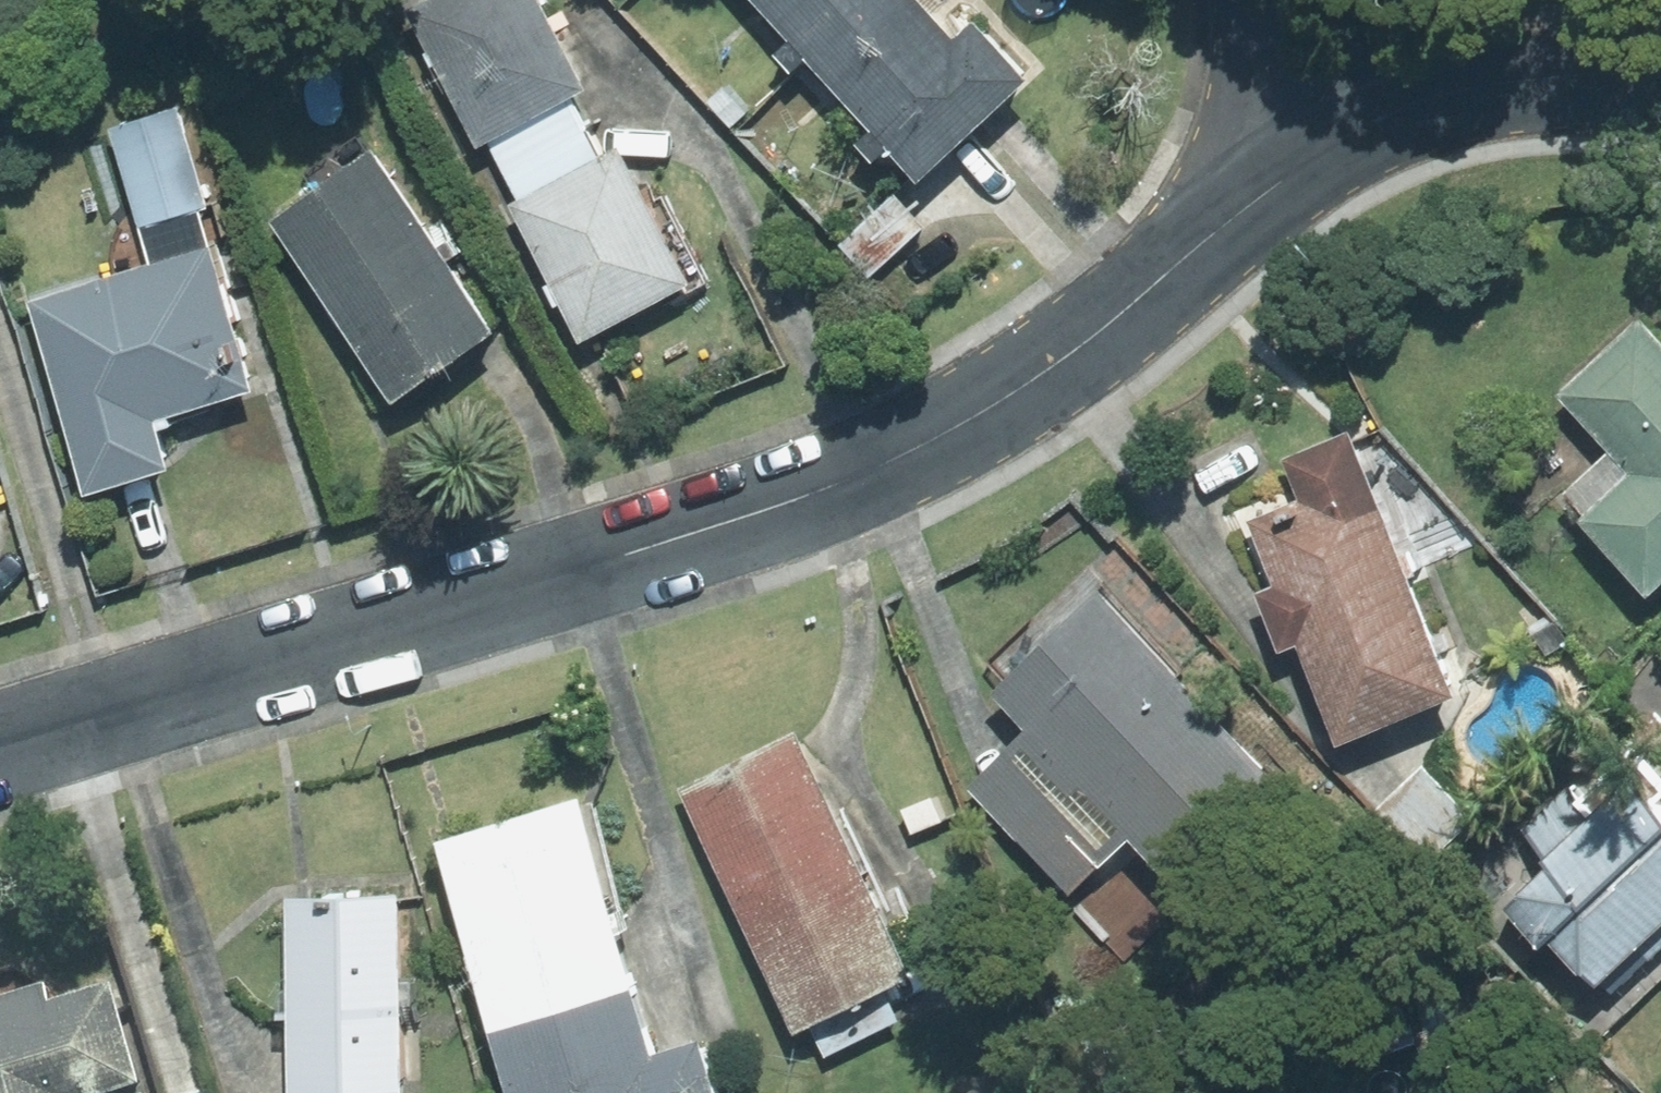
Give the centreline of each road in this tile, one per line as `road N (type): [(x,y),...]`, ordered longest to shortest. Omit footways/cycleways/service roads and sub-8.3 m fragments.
road 1 (residential): [(1464,80),(1340,131),(1120,316),(1035,379),(917,449),(629,553),(0,747)]
road 2 (residential): [(1660,73),(1540,71),(1464,80)]

